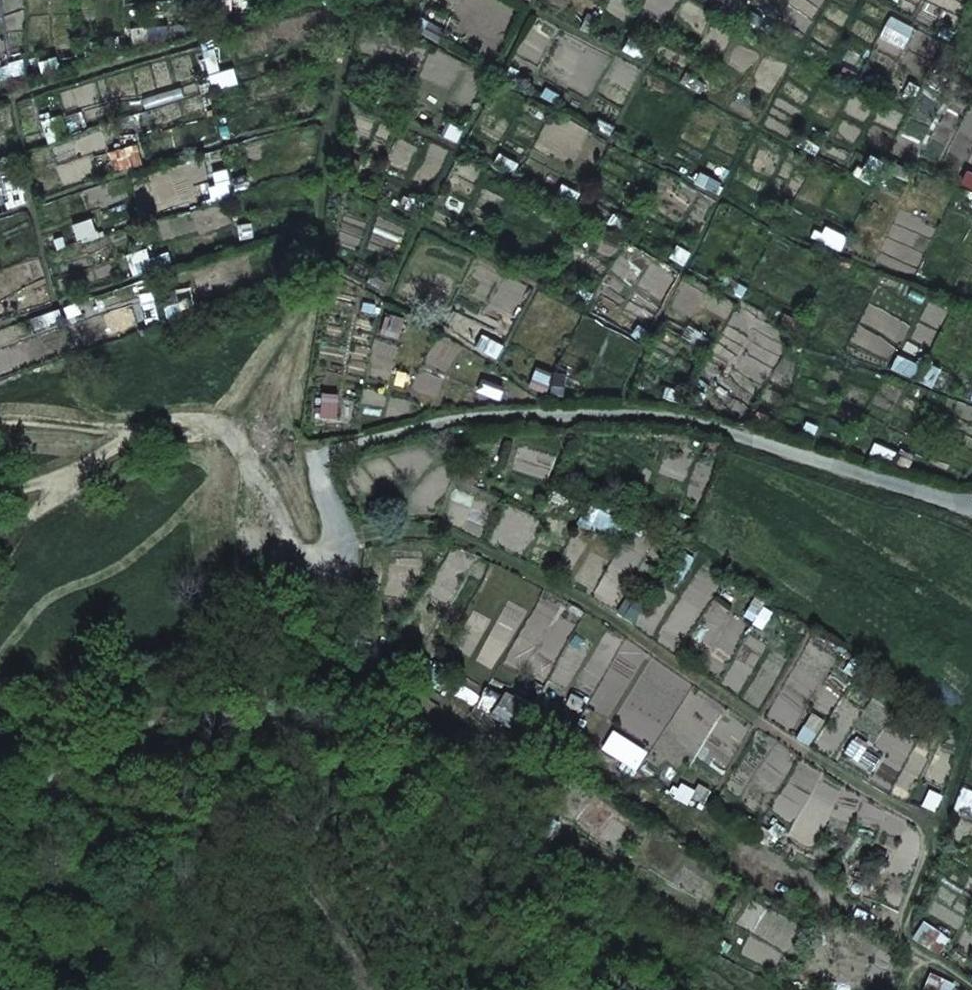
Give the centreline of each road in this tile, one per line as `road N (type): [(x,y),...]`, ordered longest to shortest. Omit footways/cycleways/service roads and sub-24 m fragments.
road 1 (track): [(314,567),(283,550),(221,421),(132,430),(0,422)]
road 2 (track): [(132,430),(105,457),(0,497)]

